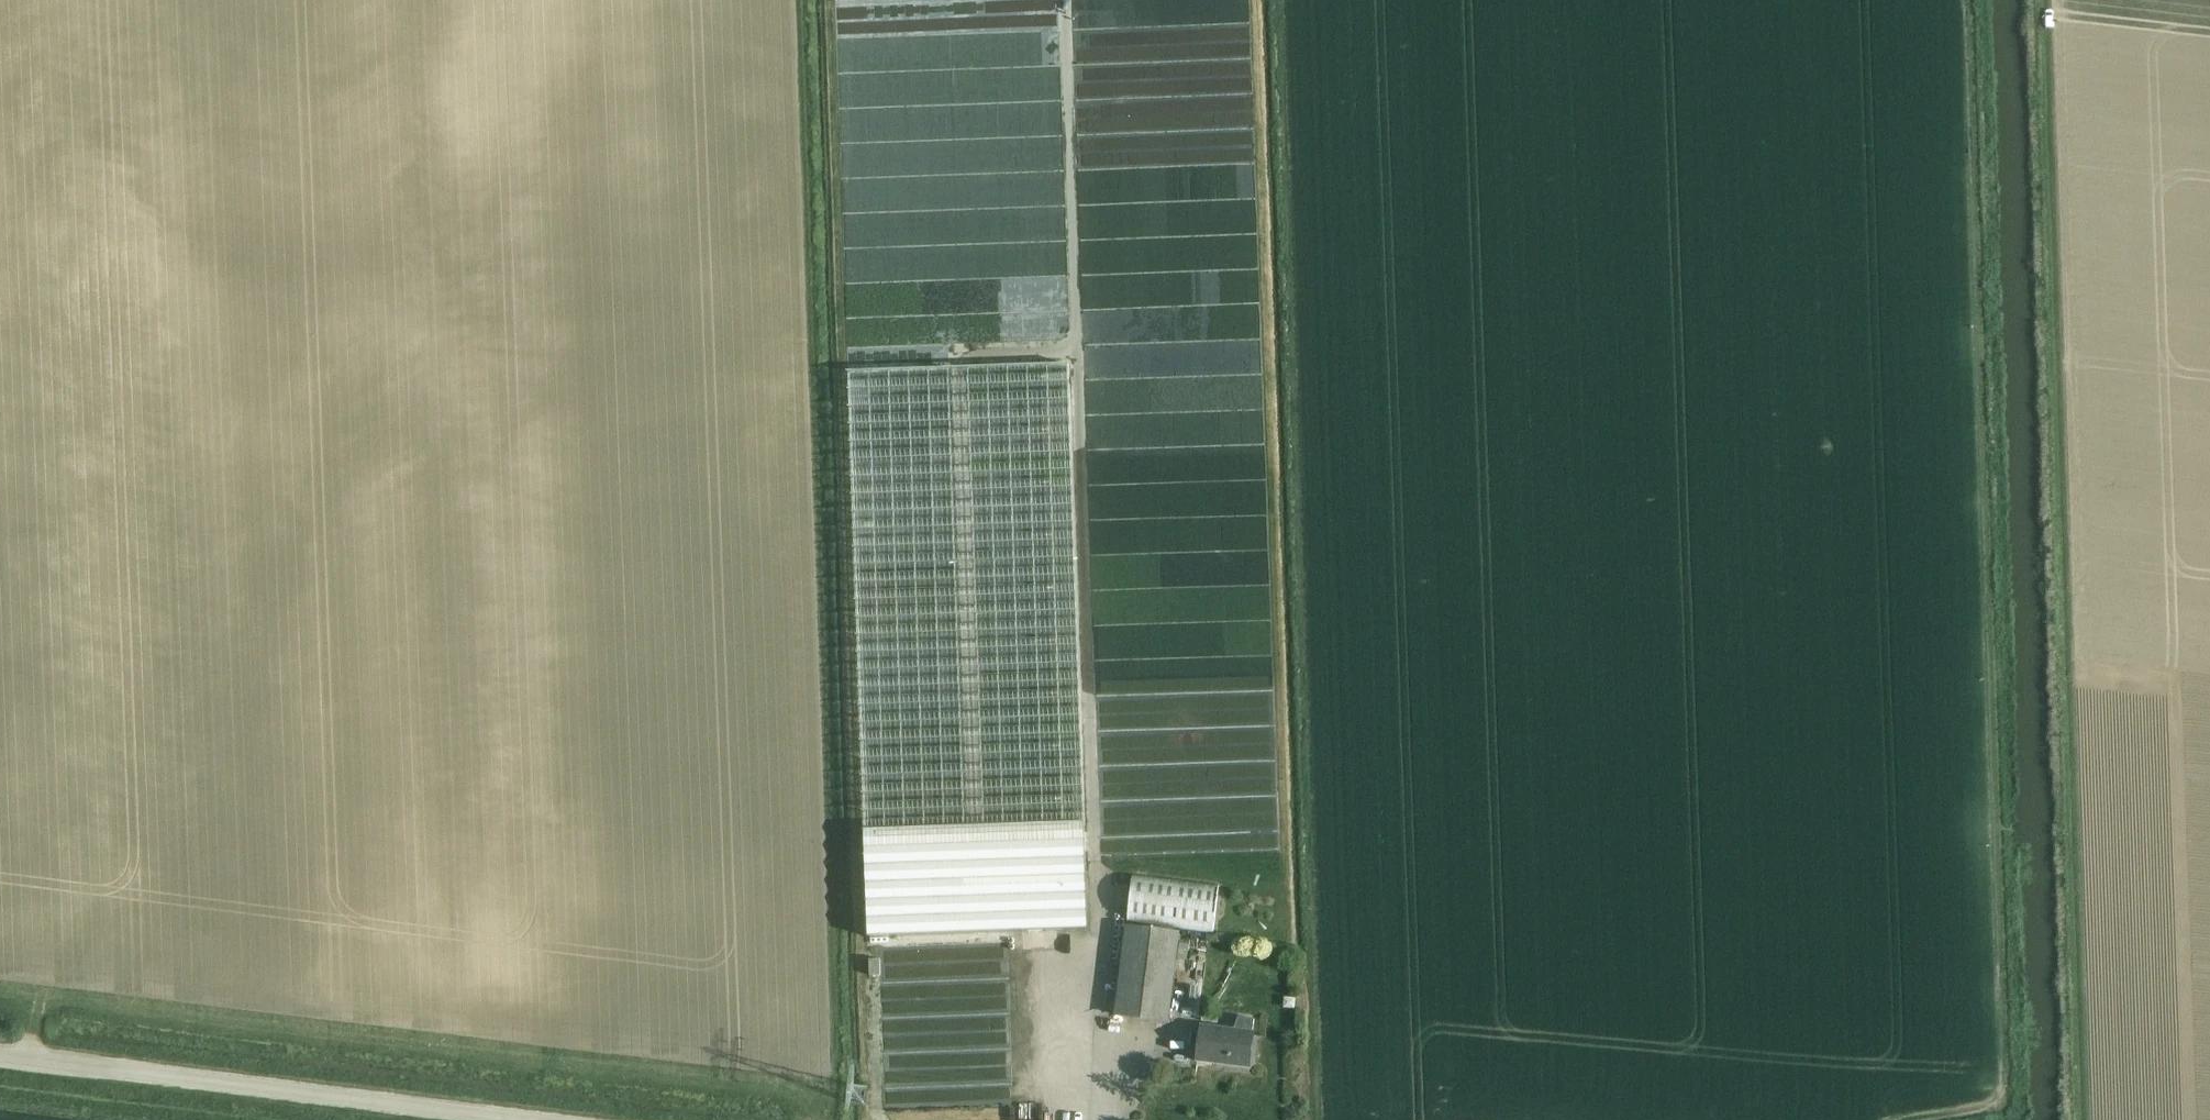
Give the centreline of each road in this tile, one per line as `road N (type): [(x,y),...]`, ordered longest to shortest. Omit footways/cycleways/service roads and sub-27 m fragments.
road 1 (unclassified): [(521,1119),(0,1055)]

